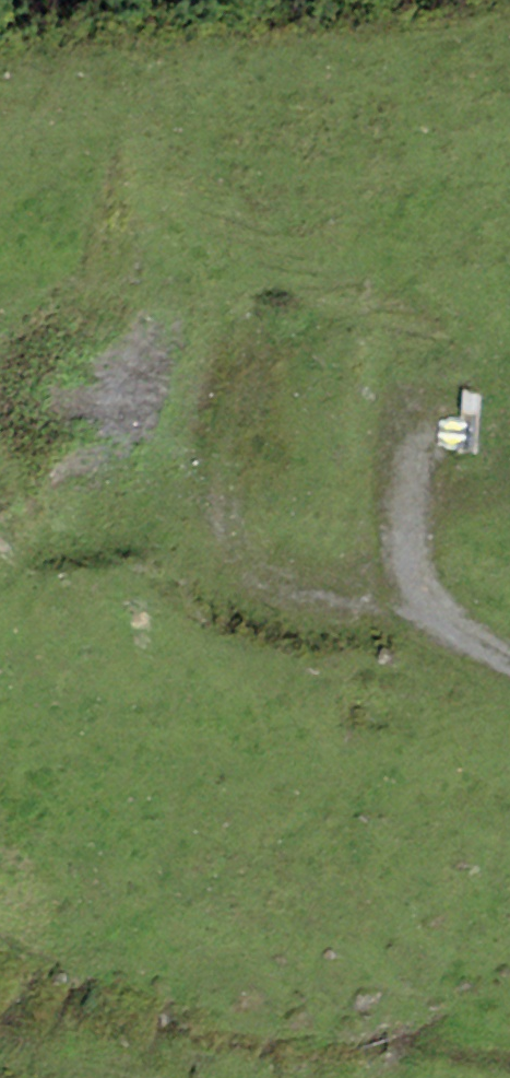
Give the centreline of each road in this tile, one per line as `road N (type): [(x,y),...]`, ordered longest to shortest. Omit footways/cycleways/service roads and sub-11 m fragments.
road 1 (track): [(426,611),(278,587),(229,546),(190,473),(186,422),(206,339)]
road 2 (track): [(509,659),(426,611),(405,569),(411,397)]

